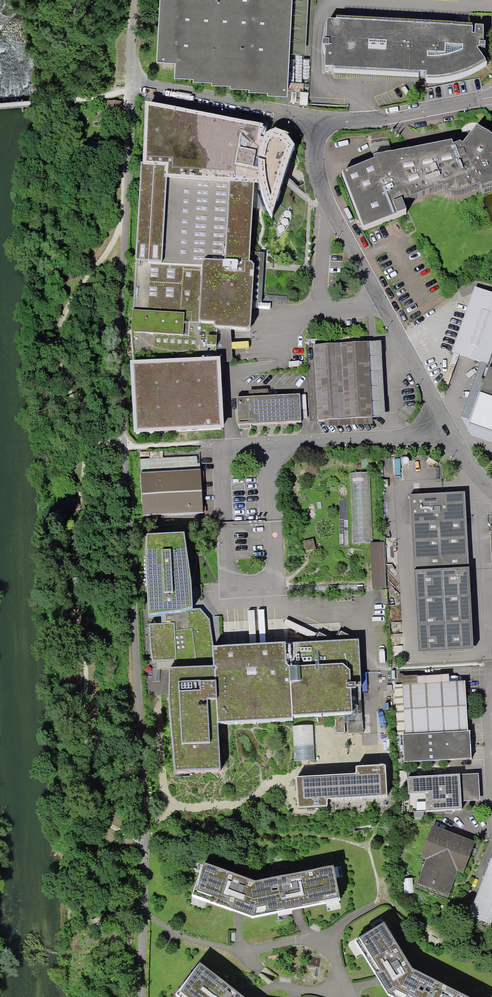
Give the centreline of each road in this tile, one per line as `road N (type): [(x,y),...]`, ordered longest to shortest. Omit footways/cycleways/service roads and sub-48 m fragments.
road 1 (unclassified): [(450,433),(325,200),(316,123)]
road 2 (unclassified): [(316,123),(132,83)]
road 3 (unclassified): [(450,433),(270,446)]
road 4 (unclassified): [(491,98),(367,122),(316,123)]
road 5 (unclassified): [(274,588),(270,446)]

